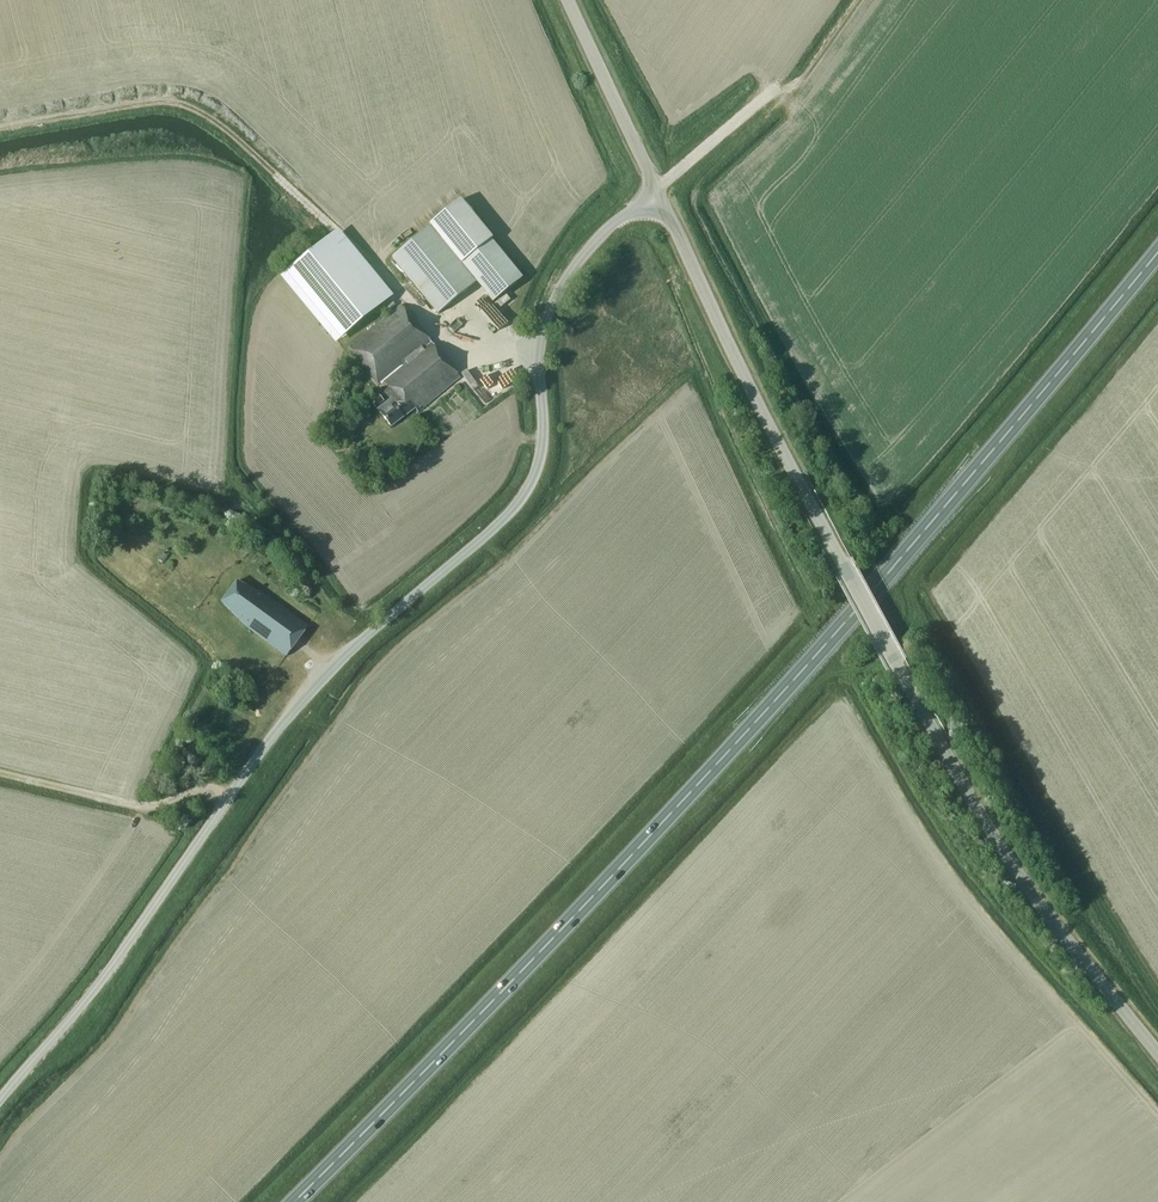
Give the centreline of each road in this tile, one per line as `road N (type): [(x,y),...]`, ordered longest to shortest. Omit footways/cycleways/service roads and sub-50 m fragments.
road 1 (trunk): [(290,1201),(668,820),(959,493),(1157,251)]
road 2 (unclassified): [(0,1097),(124,947),(275,731),(324,675),(525,495),(540,460),(547,325),(565,276),(658,192)]
road 3 (tertiary): [(1157,1056),(992,834),(813,506),(658,192)]
road 4 (tertiary): [(658,192),(569,0)]

